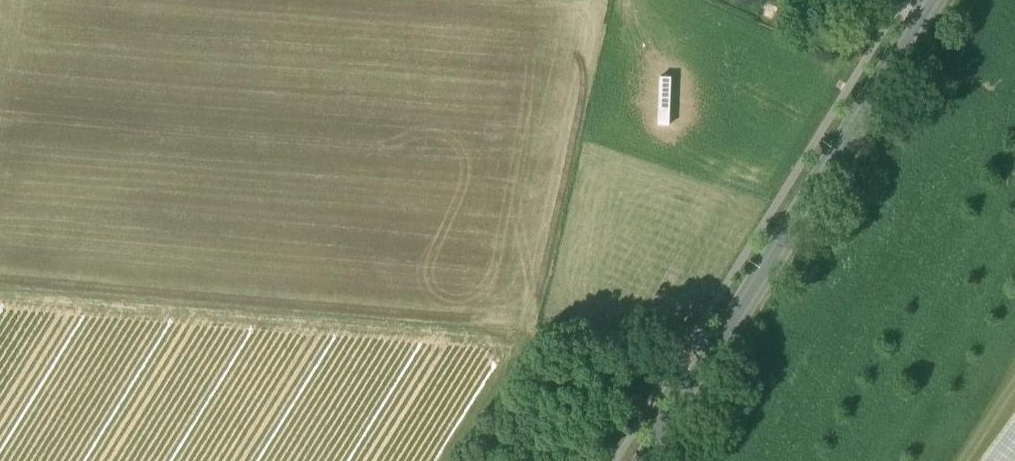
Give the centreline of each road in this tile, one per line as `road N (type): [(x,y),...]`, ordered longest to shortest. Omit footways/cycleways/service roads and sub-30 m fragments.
road 1 (unclassified): [(932,0),(645,460)]

